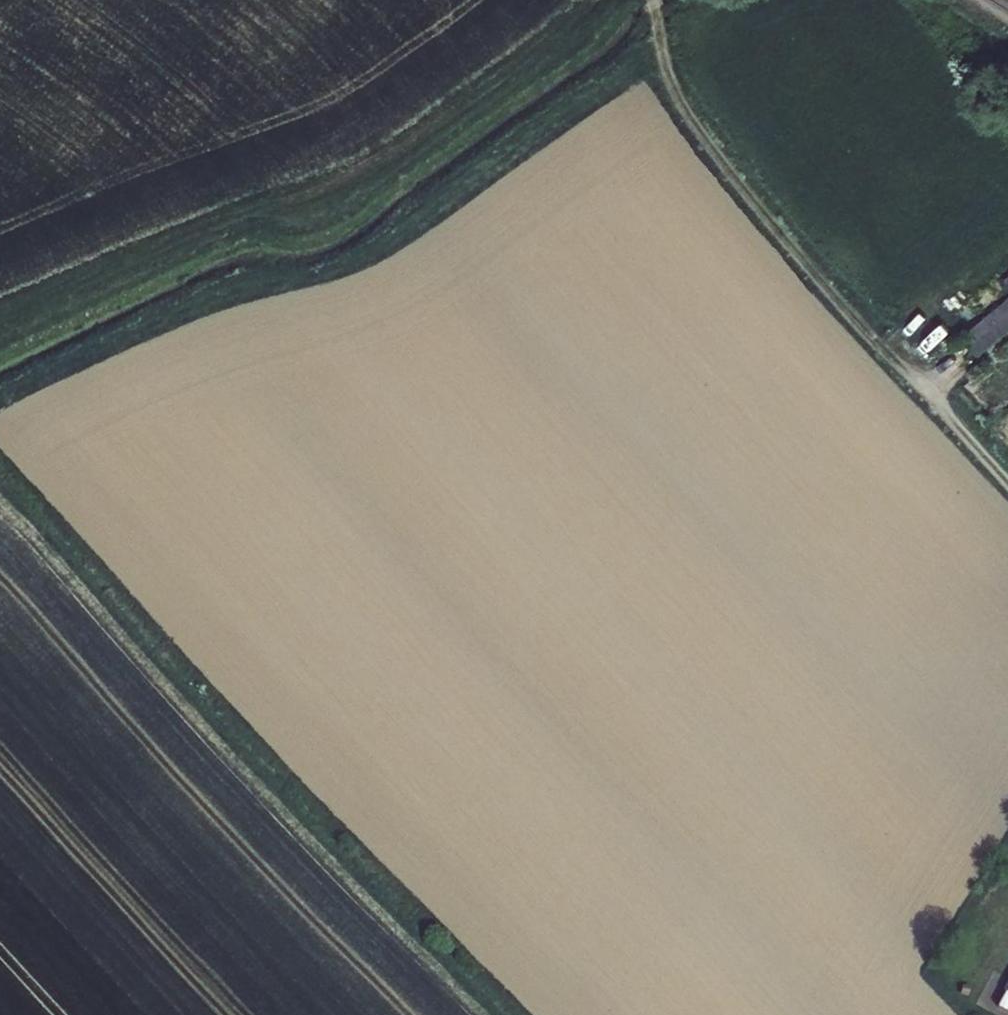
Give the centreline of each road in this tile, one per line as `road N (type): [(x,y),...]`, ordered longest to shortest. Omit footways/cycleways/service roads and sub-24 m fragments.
road 1 (track): [(926,389),(806,261),(691,119),(668,75),(649,0)]
road 2 (unclassified): [(1007,482),(926,389)]

